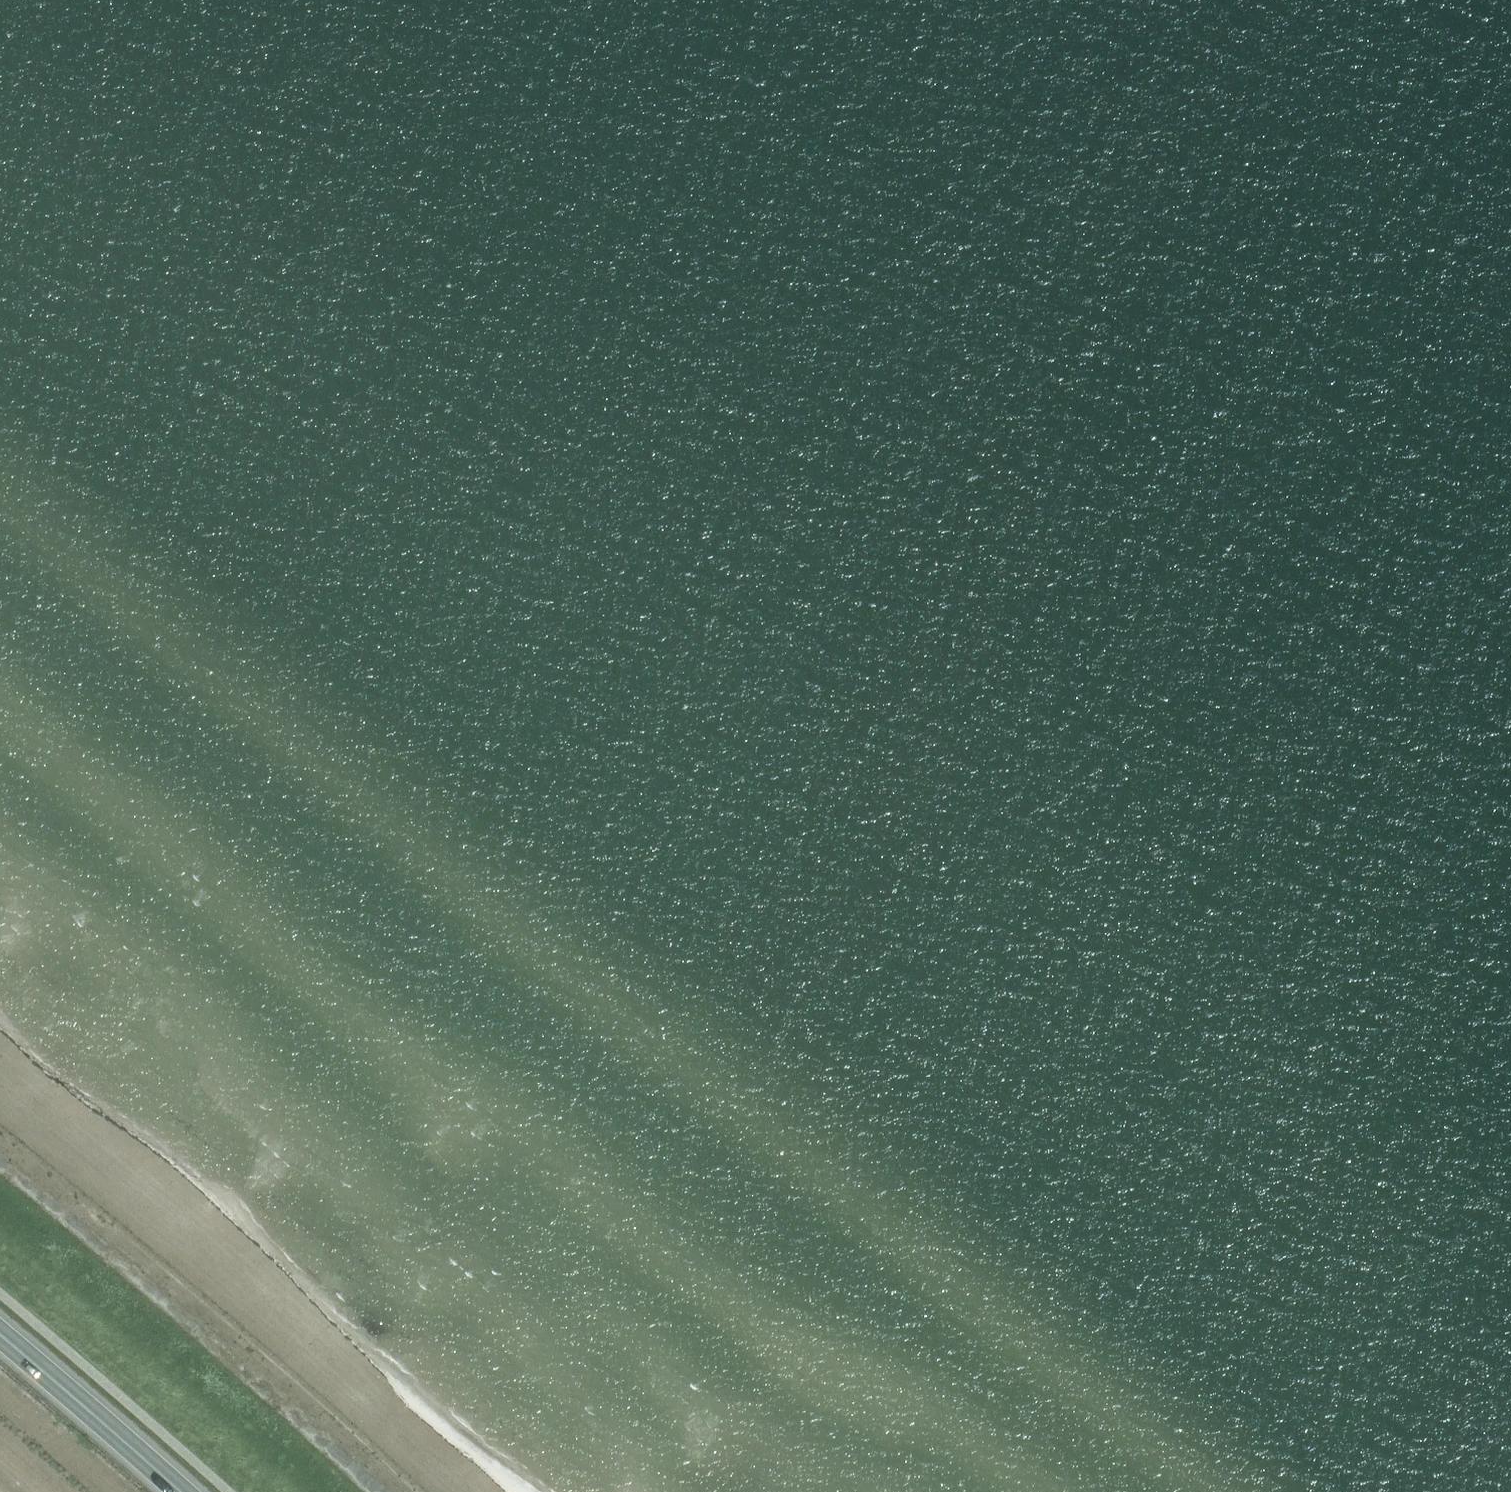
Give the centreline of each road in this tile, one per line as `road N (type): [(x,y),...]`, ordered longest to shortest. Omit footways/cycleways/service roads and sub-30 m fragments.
road 1 (trunk): [(179,1491),(0,1336)]

